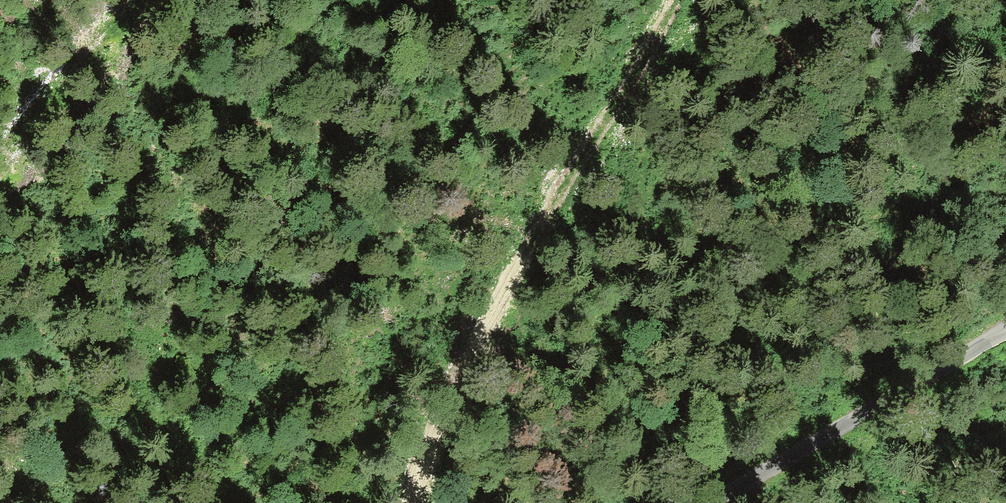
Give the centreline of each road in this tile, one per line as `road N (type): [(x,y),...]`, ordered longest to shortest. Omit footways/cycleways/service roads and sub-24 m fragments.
road 1 (track): [(410,502),(446,406),(673,0)]
road 2 (unclassified): [(718,502),(1005,330)]
road 3 (track): [(0,166),(141,0)]

